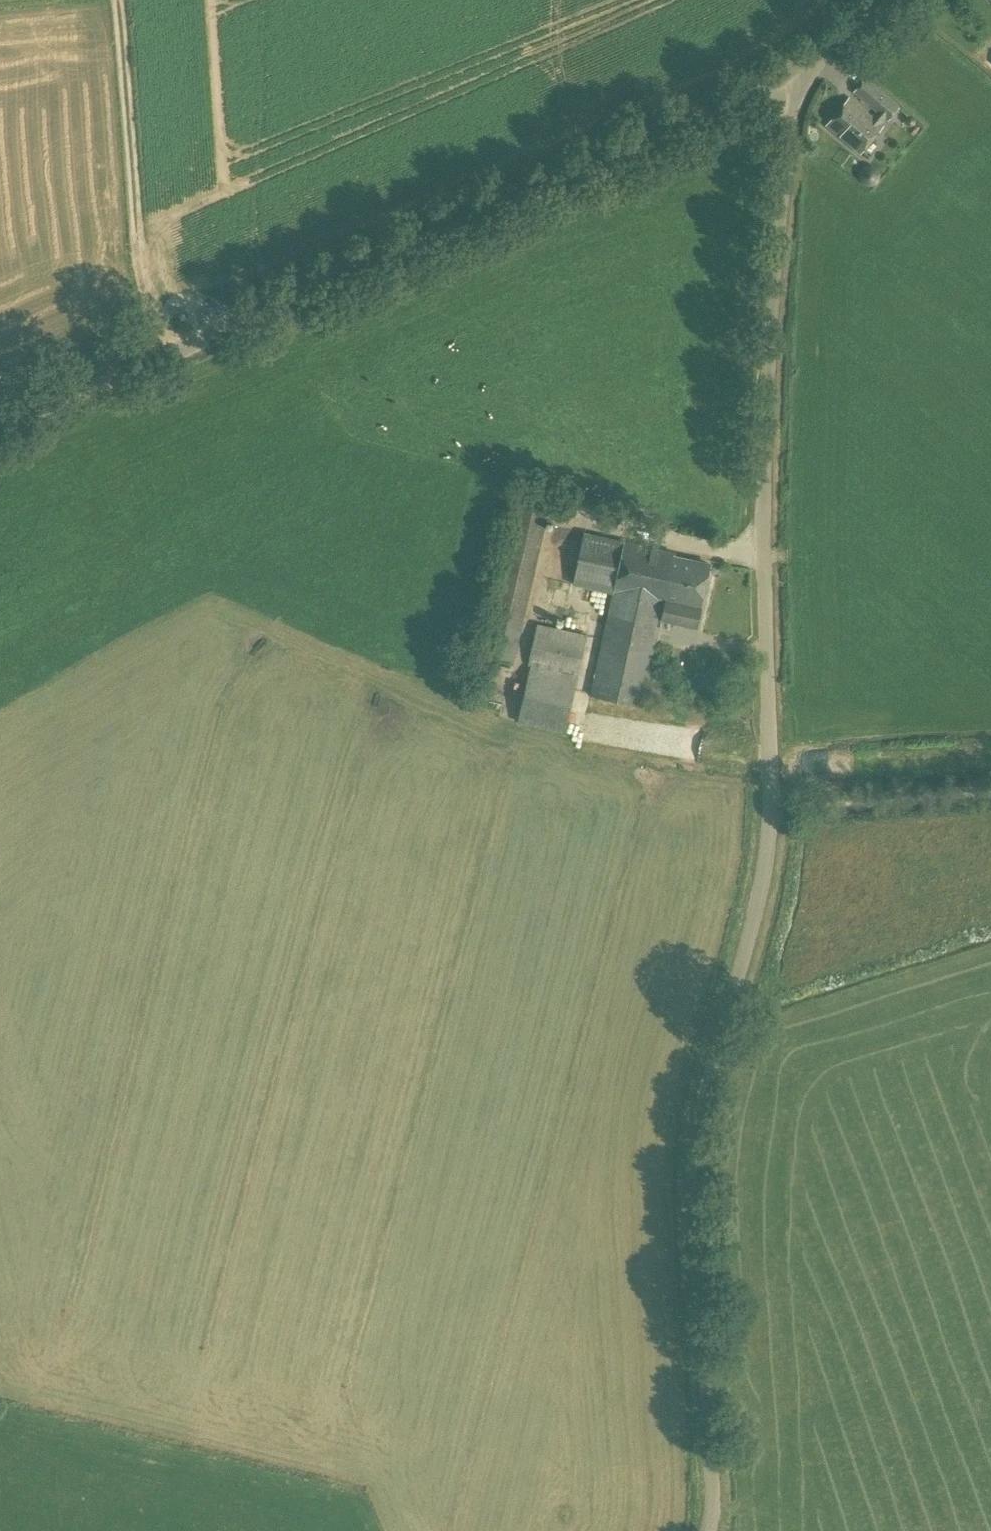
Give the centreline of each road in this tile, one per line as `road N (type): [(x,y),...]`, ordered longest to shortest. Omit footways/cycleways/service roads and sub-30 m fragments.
road 1 (unclassified): [(709,1530),(714,1473),(694,1179),(699,1109),(765,860),(768,297),(803,70)]
road 2 (unclassified): [(0,427),(803,70)]

